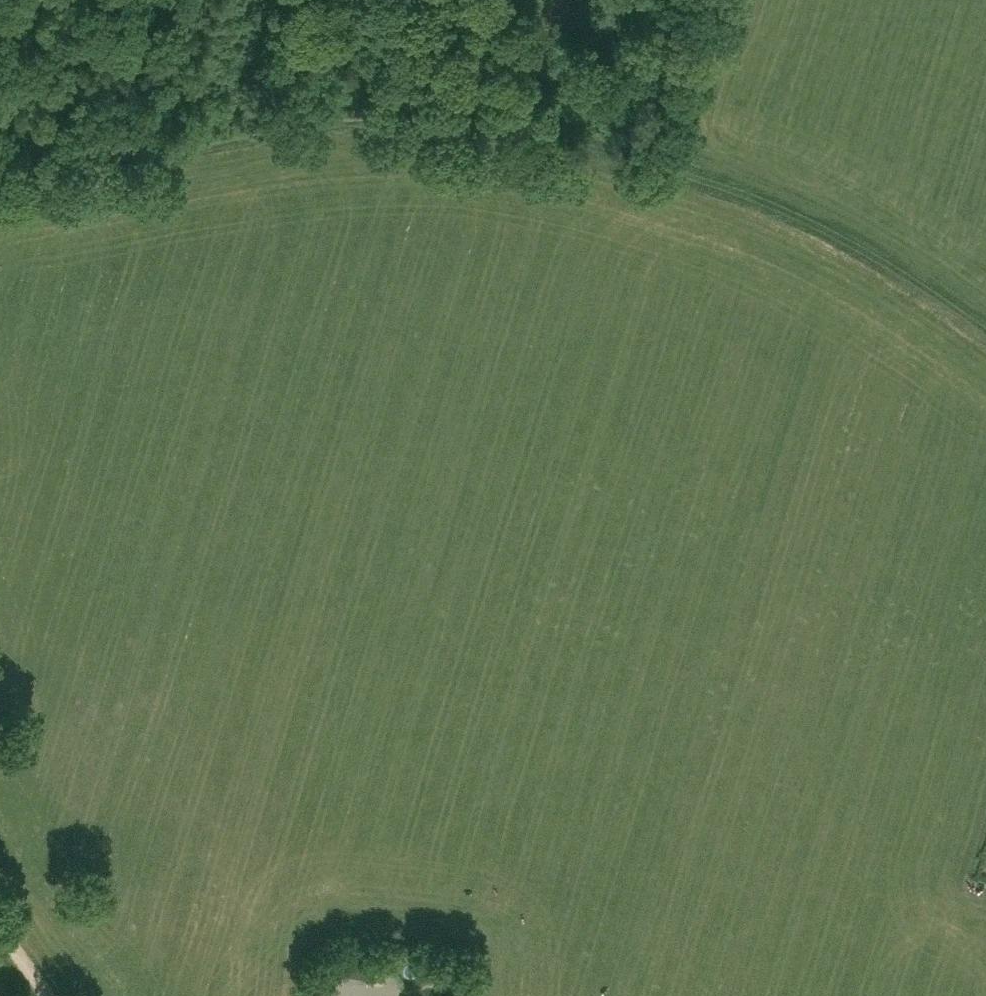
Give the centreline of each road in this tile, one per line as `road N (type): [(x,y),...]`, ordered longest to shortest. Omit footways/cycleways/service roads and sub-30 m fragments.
road 1 (track): [(985,342),(824,235),(715,191),(604,158),(368,124),(288,129),(0,182)]

